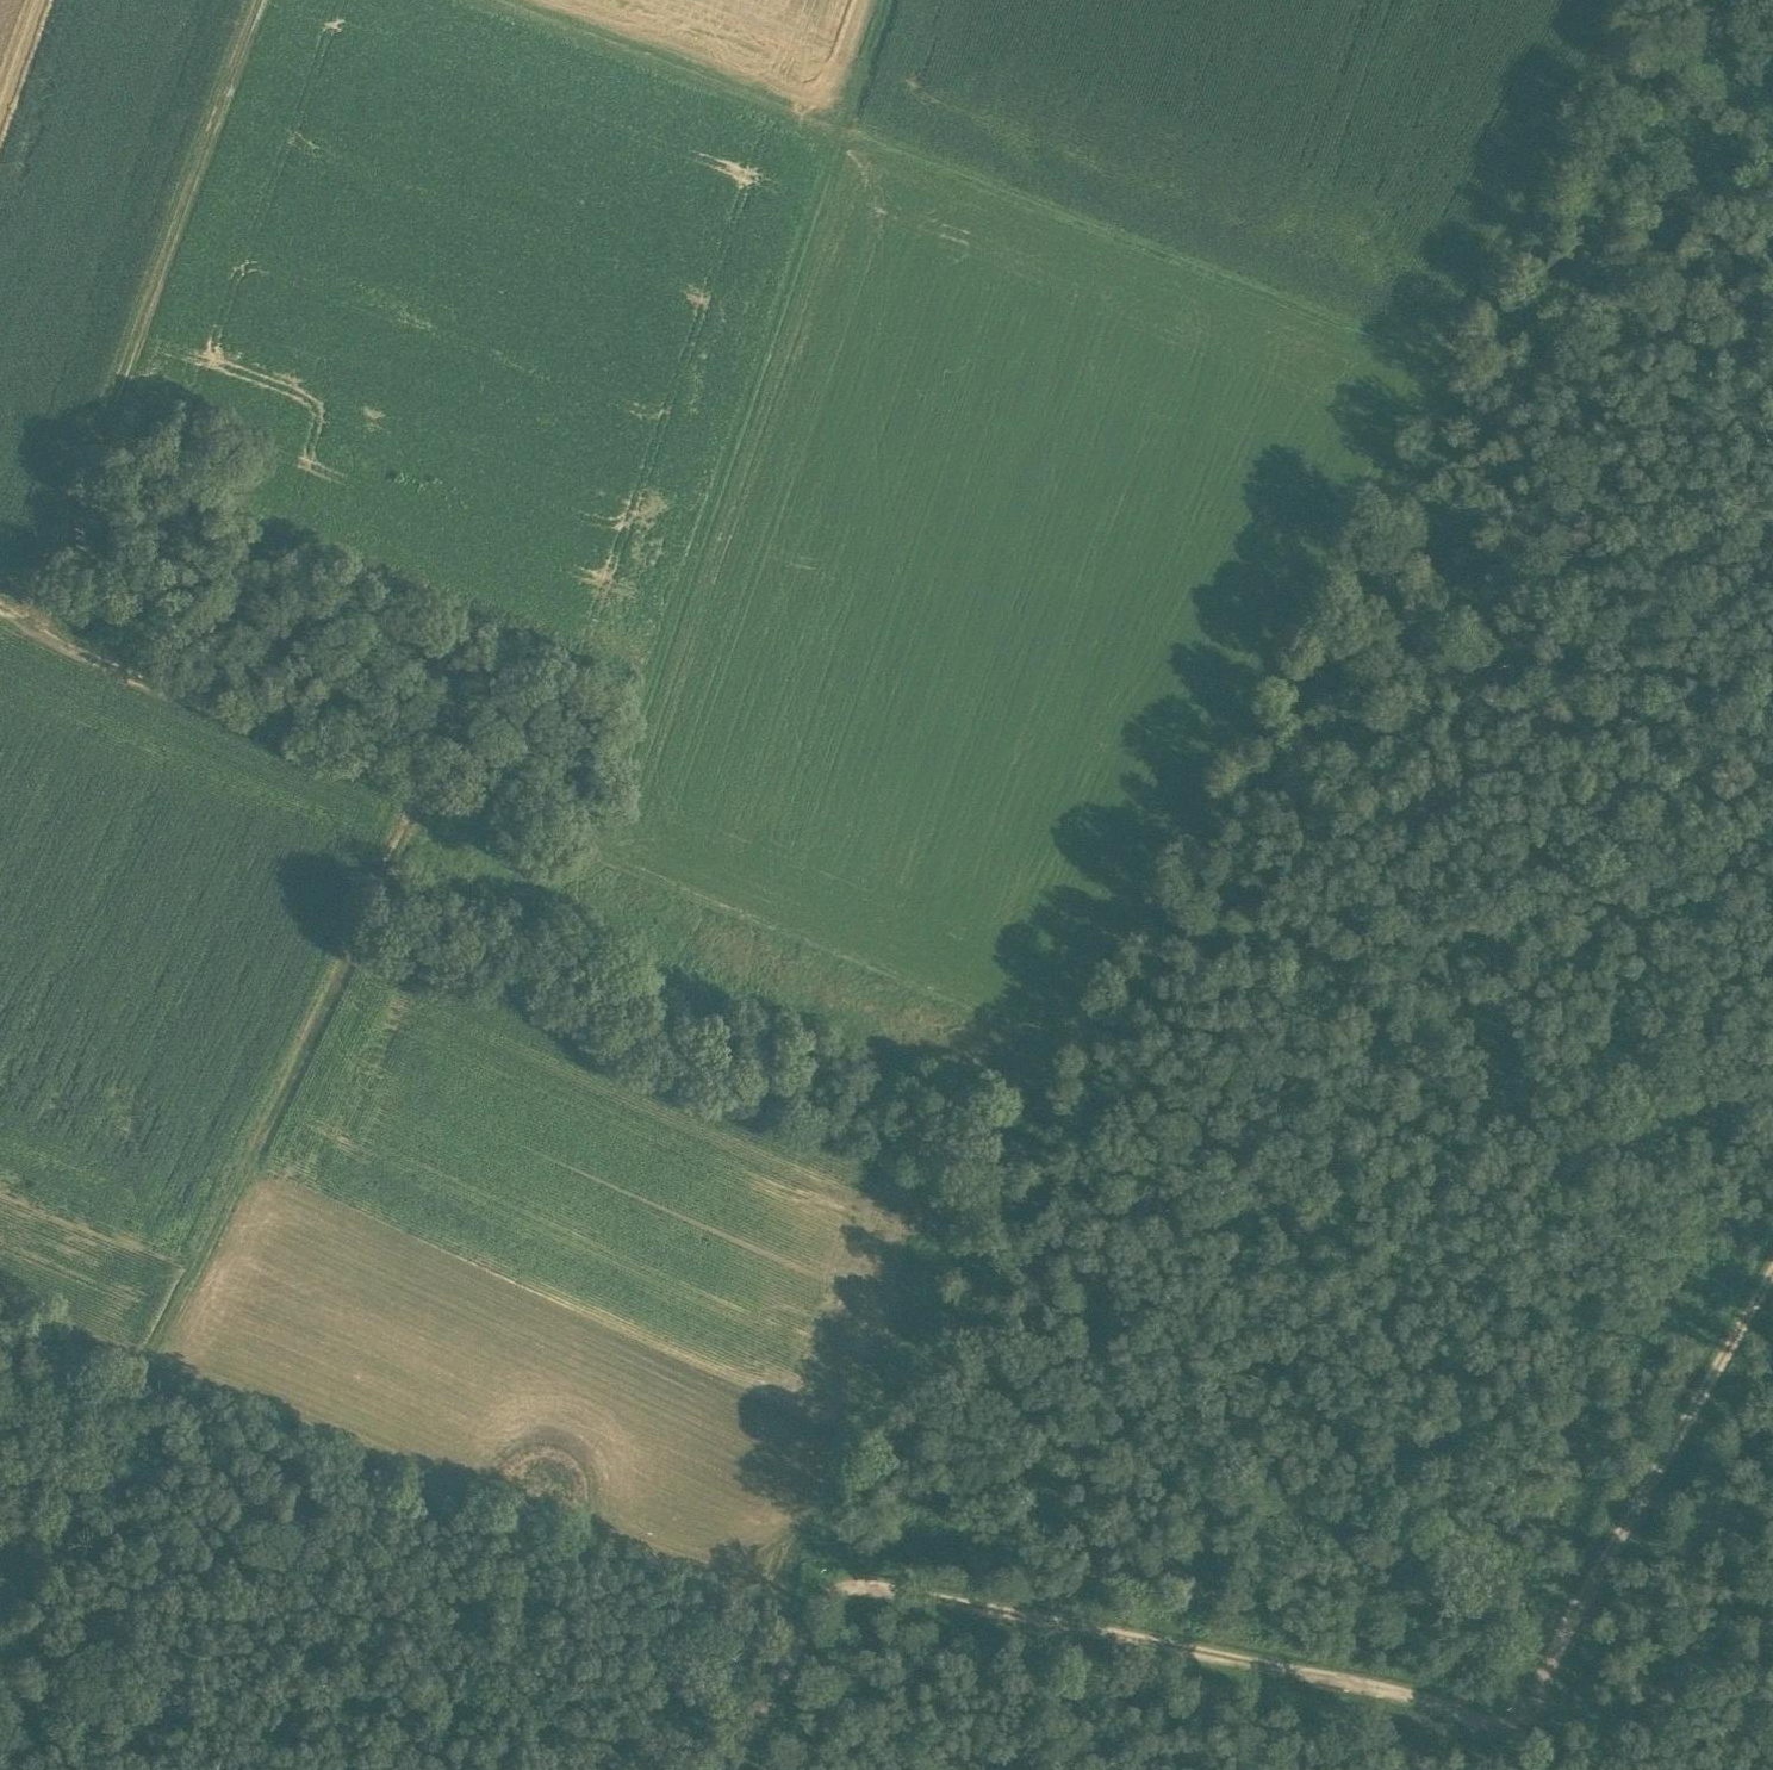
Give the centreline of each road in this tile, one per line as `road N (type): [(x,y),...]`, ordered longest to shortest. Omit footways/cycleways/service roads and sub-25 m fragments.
road 1 (track): [(1646,25),(1443,370),(1364,525),(1065,1050),(431,797),(0,608)]
road 2 (track): [(1443,370),(486,0)]
road 3 (track): [(431,797),(0,1671)]
road 4 (track): [(1065,1050),(778,1574),(760,1654),(696,1769)]
road 5 (track): [(604,866),(691,629),(841,134)]
road 6 (track): [(35,623),(260,0)]
road 7 (track): [(889,0),(841,134)]
road 8 (track): [(1646,25),(1772,45)]

